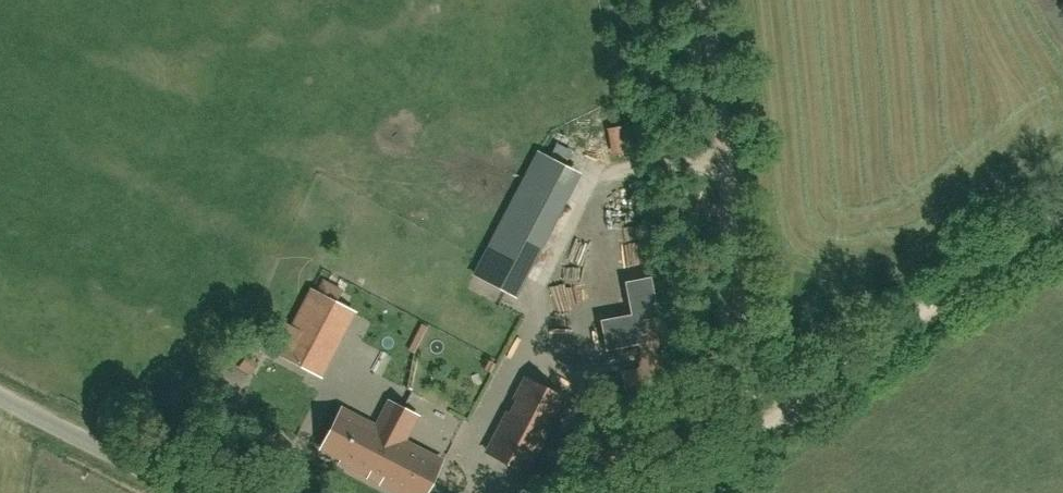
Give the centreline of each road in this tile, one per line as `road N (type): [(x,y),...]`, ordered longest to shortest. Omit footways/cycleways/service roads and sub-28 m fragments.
road 1 (track): [(755,432),(706,0)]
road 2 (track): [(755,432),(1062,211)]
road 3 (unclassified): [(188,492),(0,398)]

